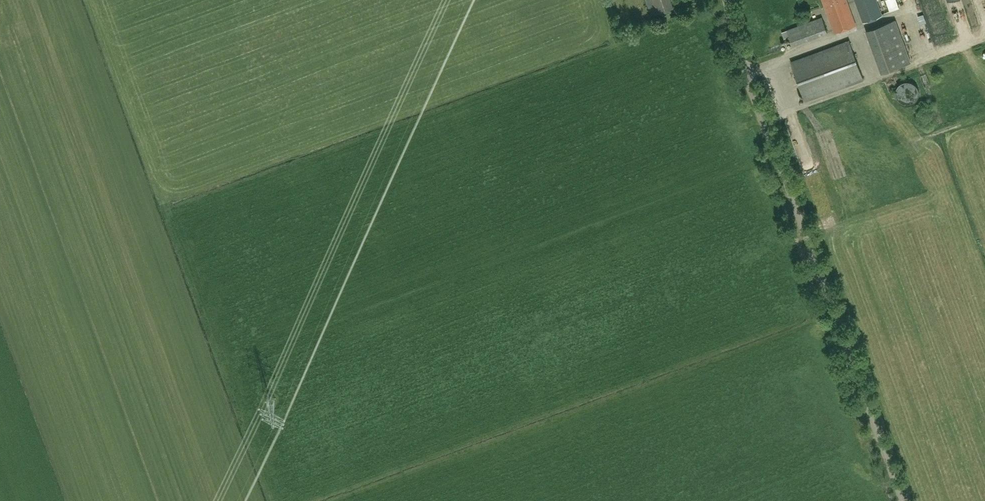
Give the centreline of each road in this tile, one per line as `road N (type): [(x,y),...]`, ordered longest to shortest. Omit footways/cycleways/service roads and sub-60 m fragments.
road 1 (unclassified): [(901,500),(729,0)]

